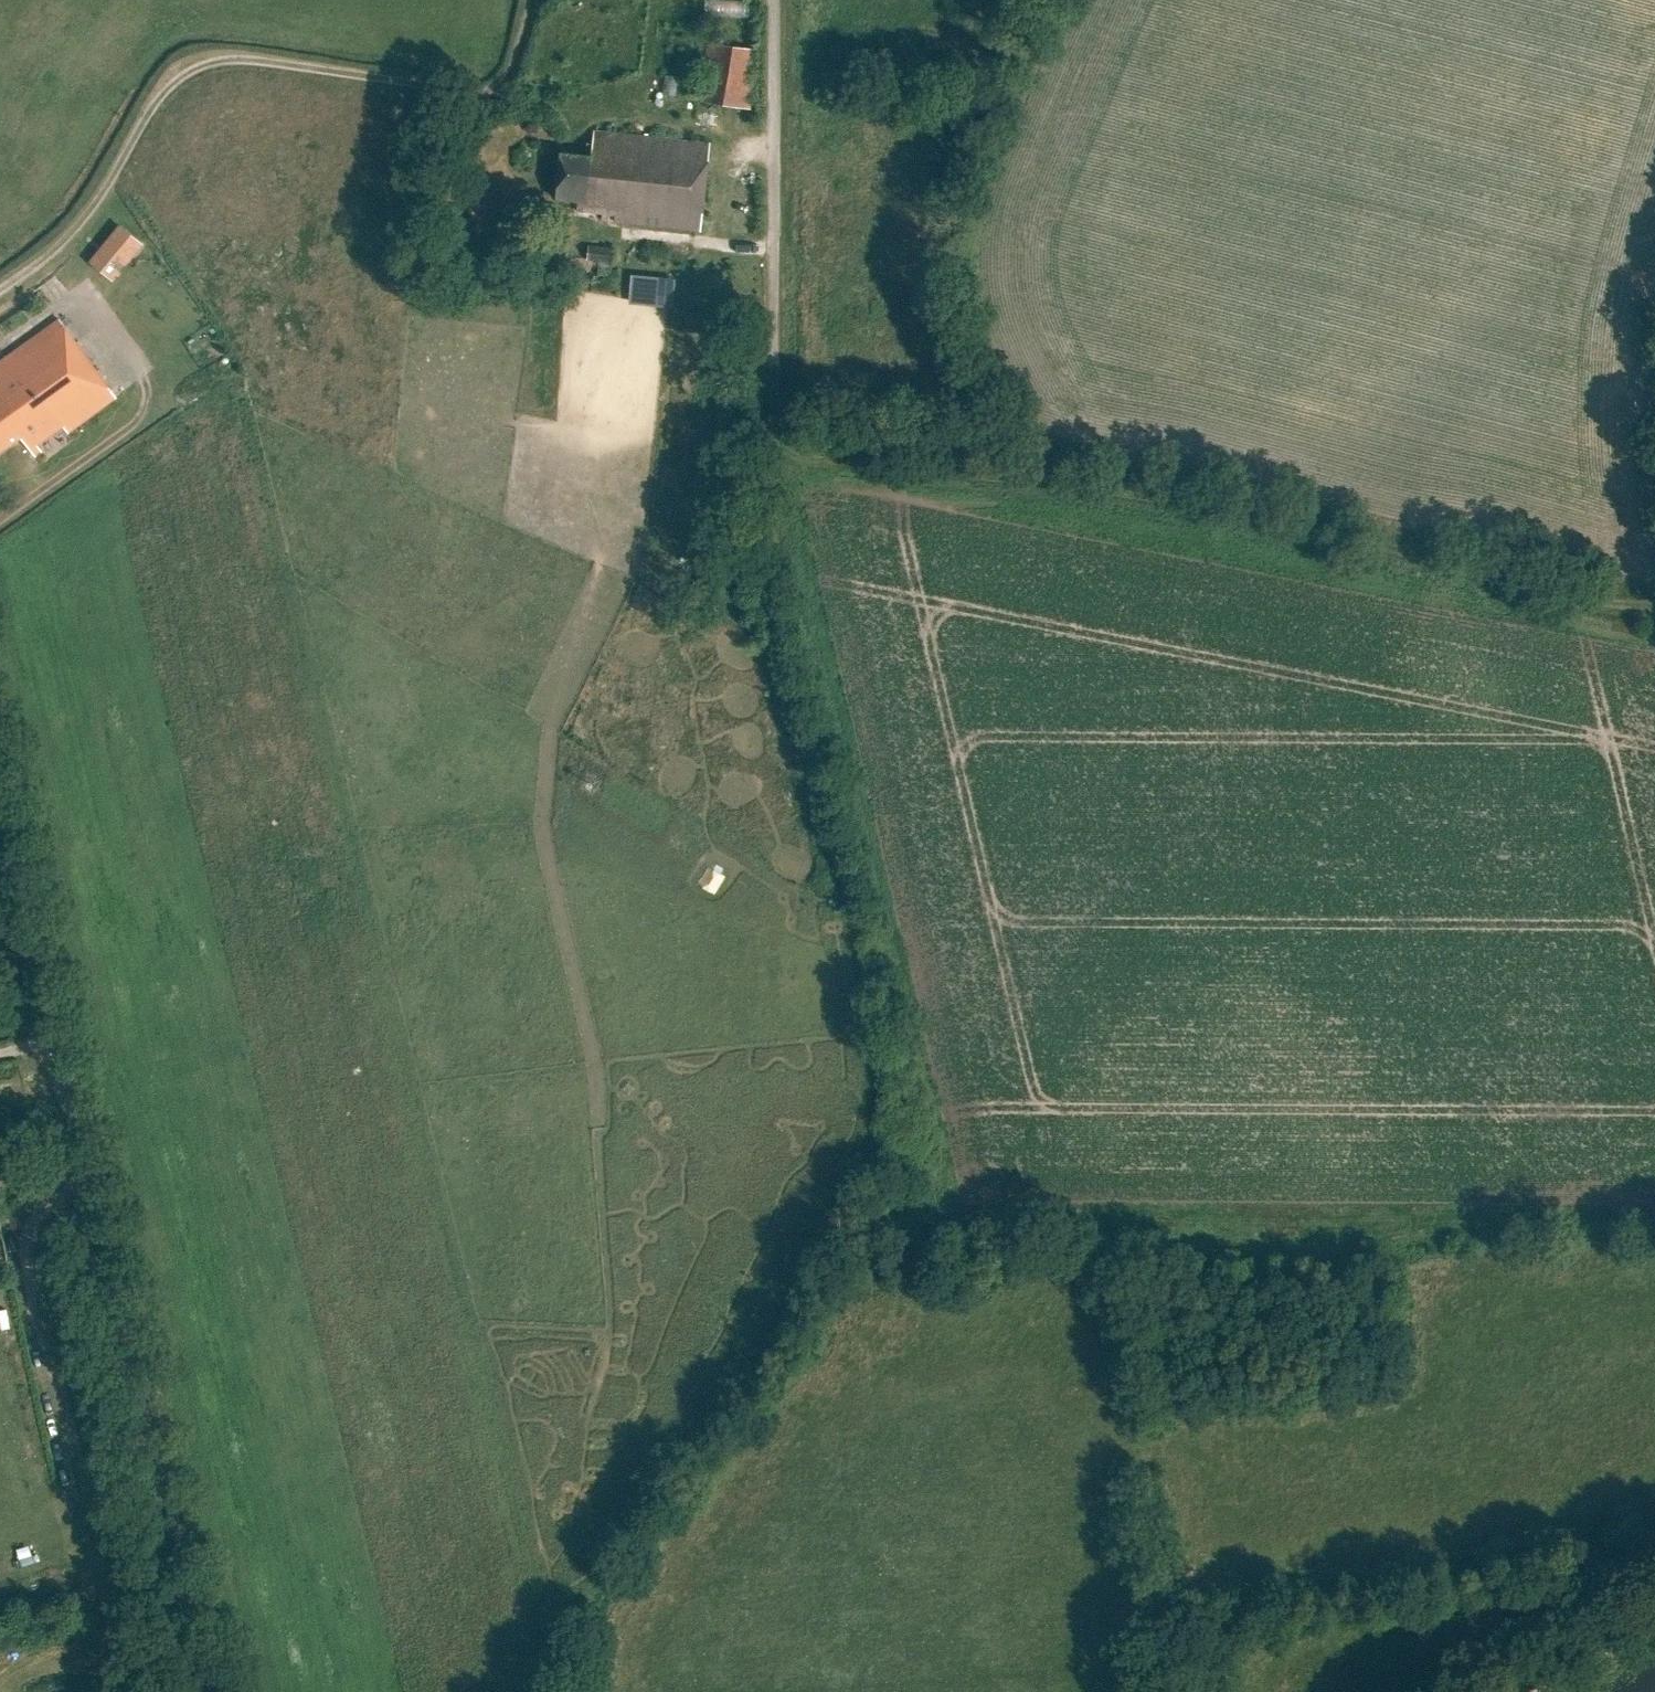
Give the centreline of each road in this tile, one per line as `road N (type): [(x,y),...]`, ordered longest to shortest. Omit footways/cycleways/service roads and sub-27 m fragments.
road 1 (unclassified): [(213,1691),(0,806)]
road 2 (track): [(768,455),(1083,482),(1654,607)]
road 3 (track): [(542,0),(507,97),(232,57),(190,66),(159,94),(91,213),(0,285)]
road 4 (unclassified): [(768,455),(772,0)]
road 5 (track): [(95,1203),(64,1210),(135,1550),(90,1557)]
road 6 (track): [(772,134),(507,97)]
road 7 (track): [(1533,1691),(1654,1613)]

